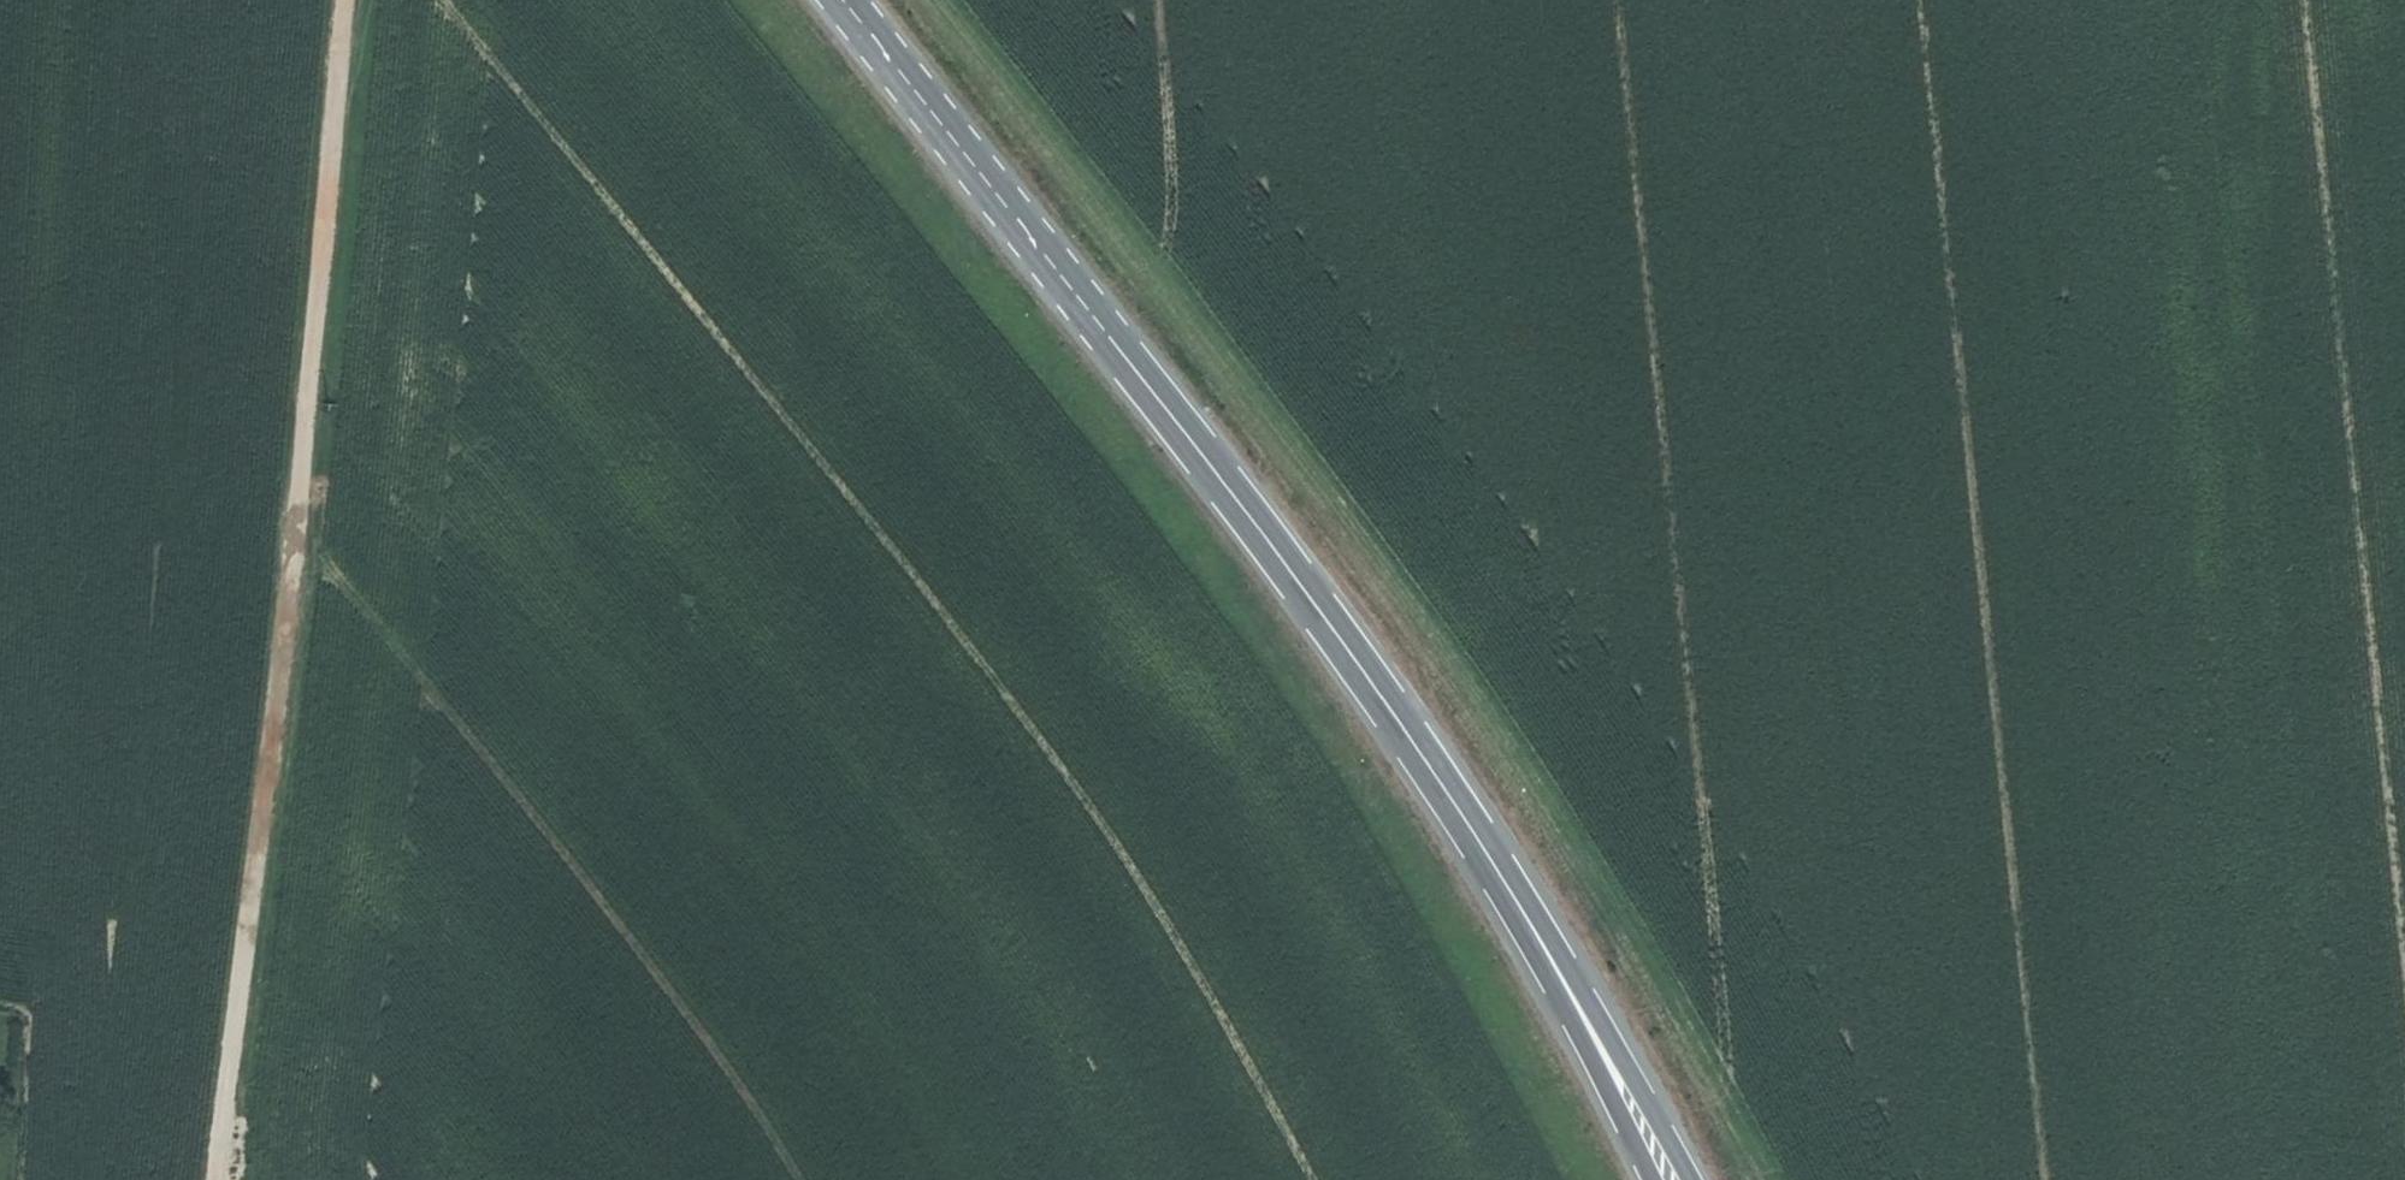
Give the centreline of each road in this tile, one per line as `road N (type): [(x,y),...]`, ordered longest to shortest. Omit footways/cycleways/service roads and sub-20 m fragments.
road 1 (track): [(340,0),(308,390),(214,1179)]
road 2 (secondary): [(841,0),(1345,633)]
road 3 (secondary): [(1698,1179),(1510,848),(1345,633)]
road 4 (secondary): [(1345,633),(1487,862),(1656,1179)]

